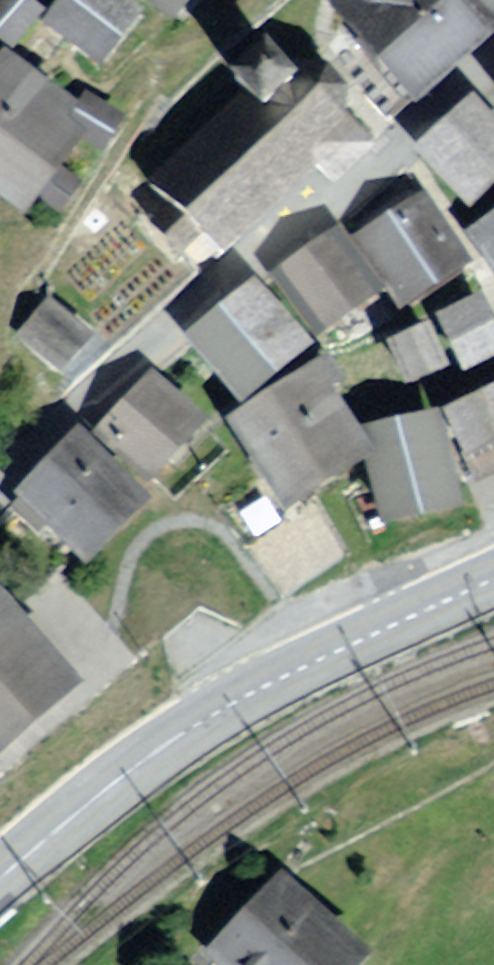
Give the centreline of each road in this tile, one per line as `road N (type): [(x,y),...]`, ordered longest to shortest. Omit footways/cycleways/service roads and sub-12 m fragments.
road 1 (residential): [(493,62),(138,349),(0,489)]
road 2 (primary): [(0,876),(194,725),(493,579)]

